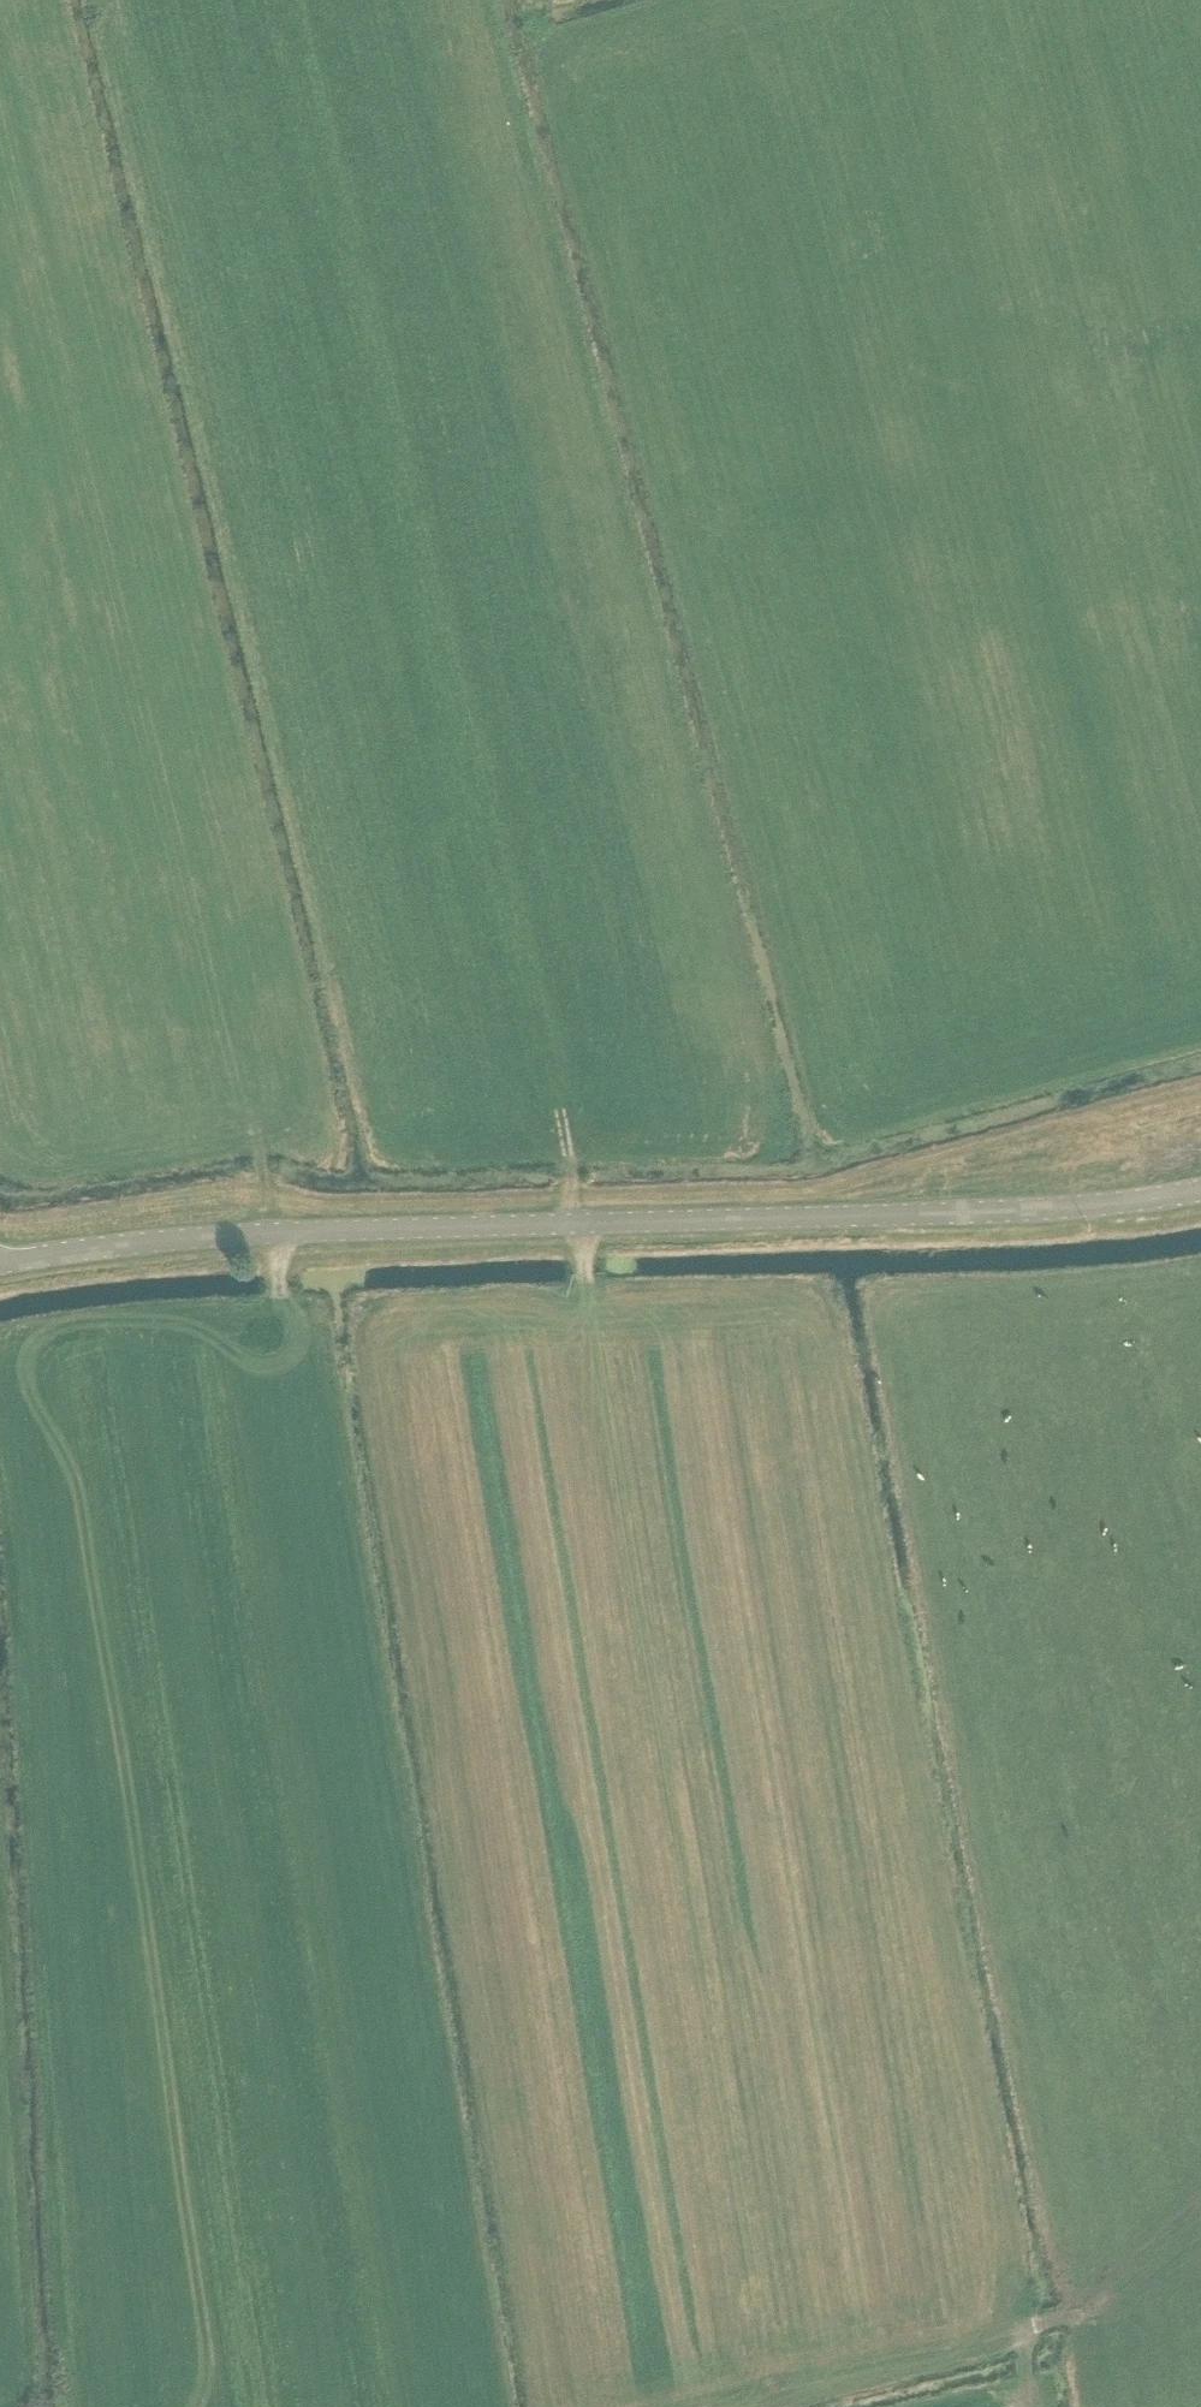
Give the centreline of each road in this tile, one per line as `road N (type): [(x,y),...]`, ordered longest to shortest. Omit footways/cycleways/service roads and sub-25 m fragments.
road 1 (tertiary): [(0,1264),(249,1234),(1027,1210),(1200,1189)]

